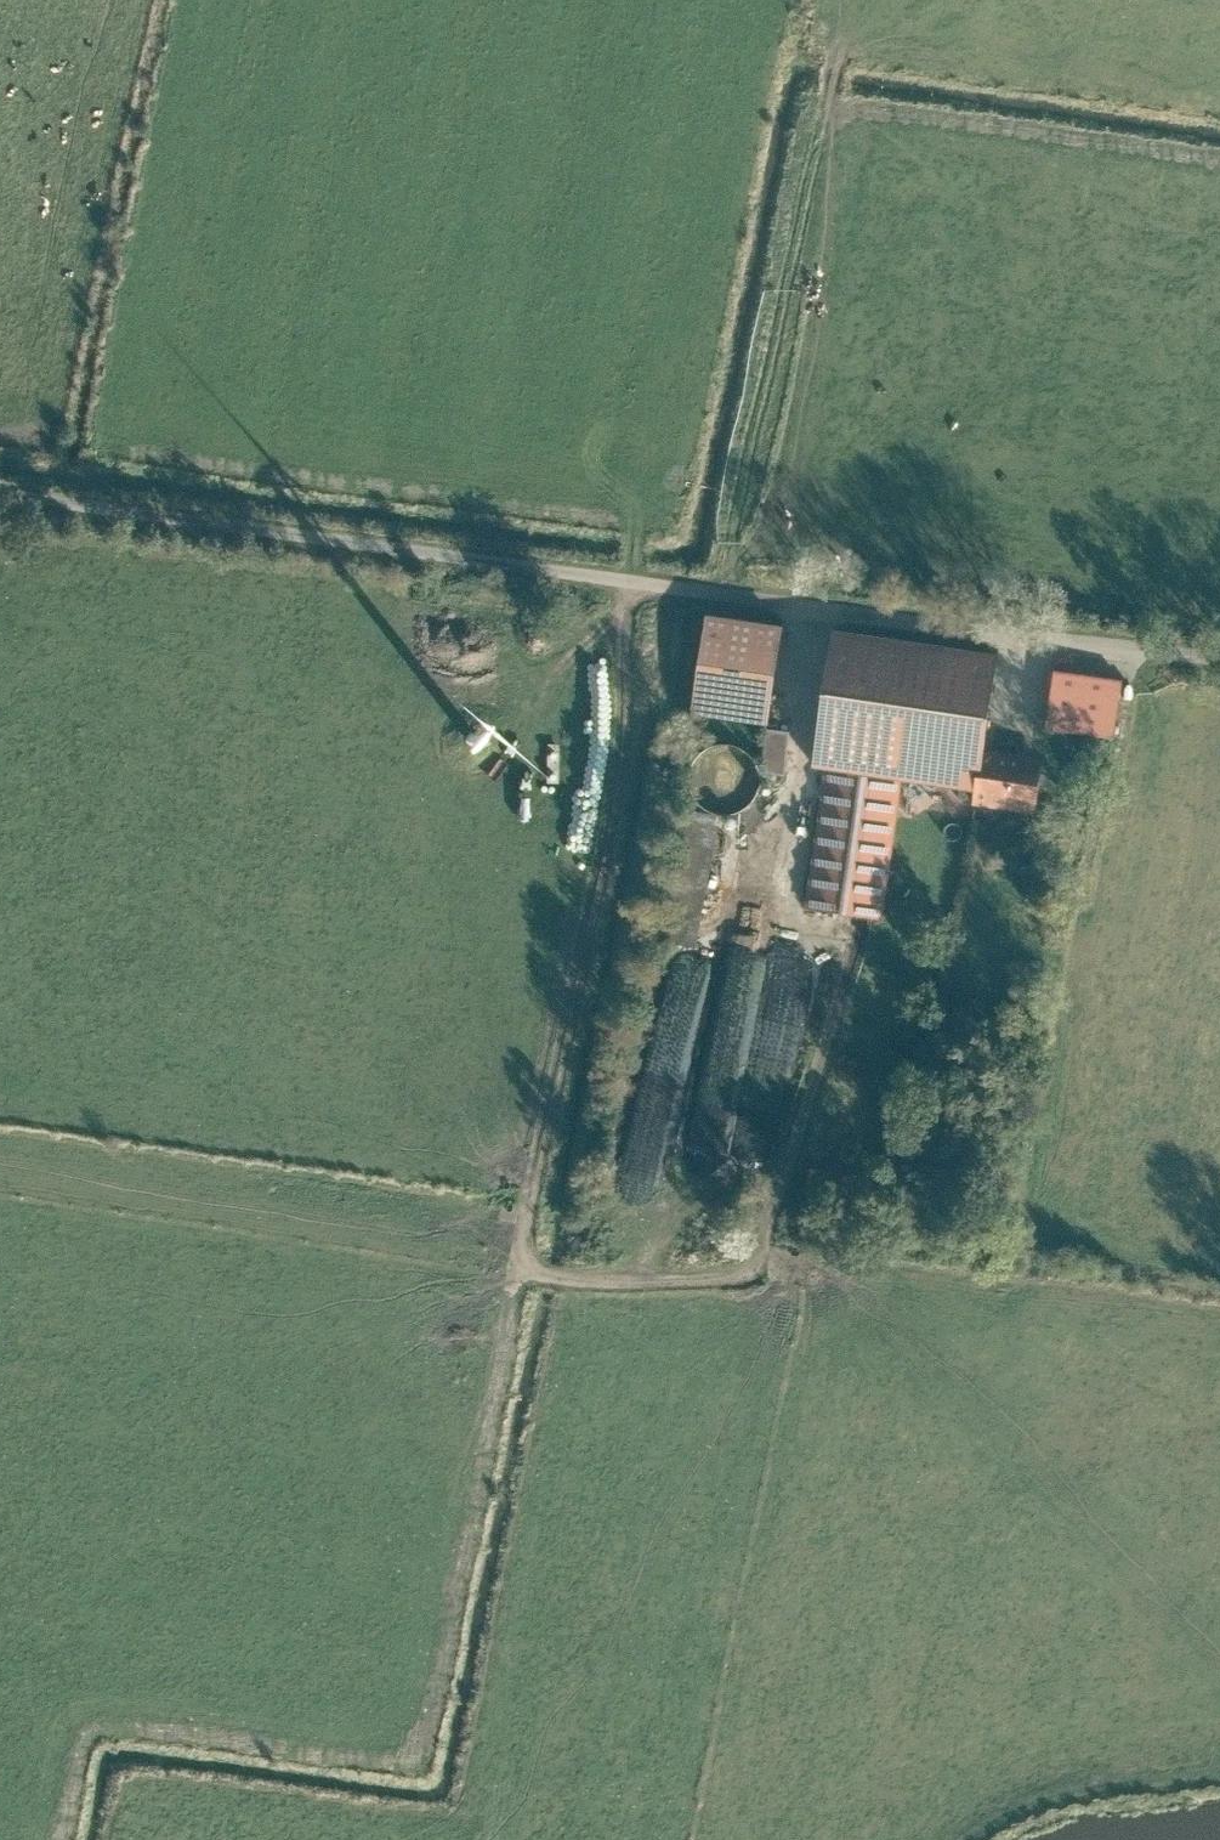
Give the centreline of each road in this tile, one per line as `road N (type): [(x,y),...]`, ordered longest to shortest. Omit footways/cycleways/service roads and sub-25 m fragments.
road 1 (unclassified): [(0,484),(1219,667)]

